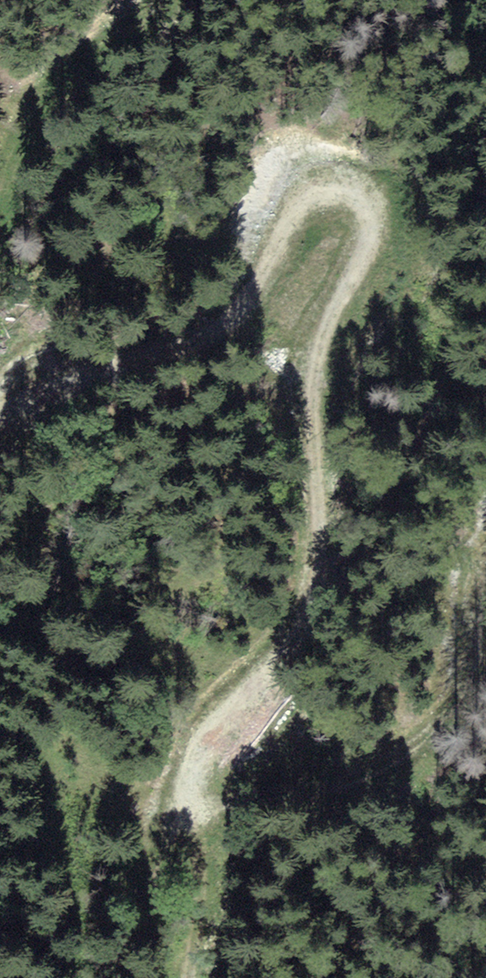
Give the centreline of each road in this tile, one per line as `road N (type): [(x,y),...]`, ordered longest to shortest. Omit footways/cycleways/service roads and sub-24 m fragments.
road 1 (track): [(0,416),(39,393),(209,339),(237,321),(257,294),(289,222),(307,204),(349,195),(373,229),(370,252),(317,353),(321,560)]
road 2 (track): [(193,812),(335,788),(436,735),(472,684),(474,598),(485,561)]
road 3 (track): [(321,560),(306,629),(199,761),(193,812)]
road 4 (track): [(0,216),(35,110),(63,77),(166,0)]
road 5 (track): [(193,812),(206,880),(190,977)]

